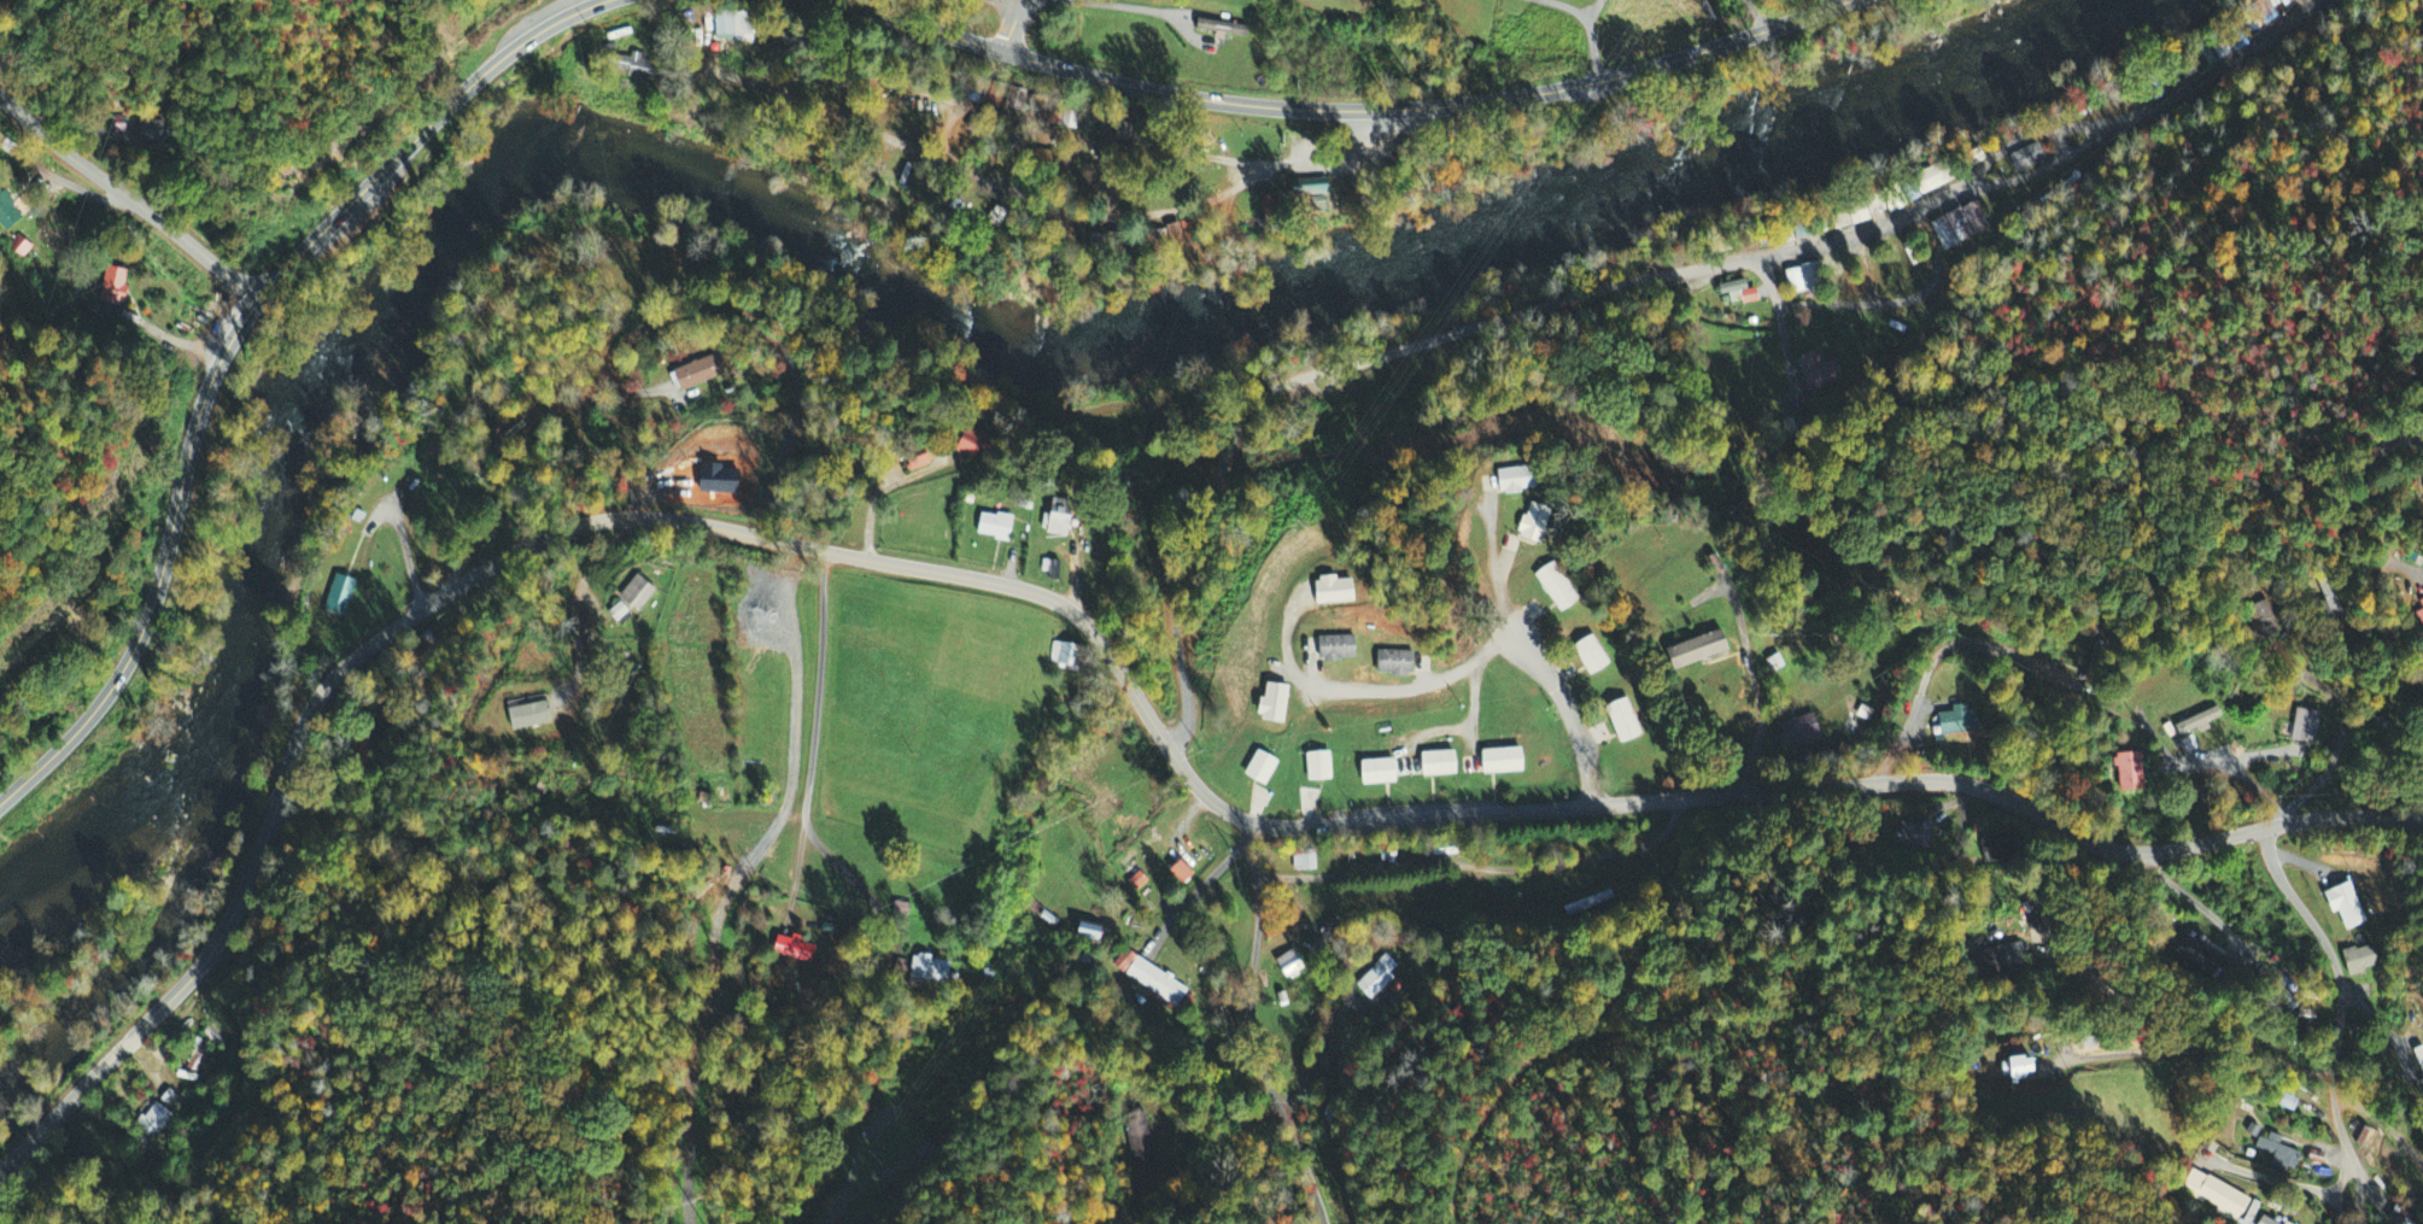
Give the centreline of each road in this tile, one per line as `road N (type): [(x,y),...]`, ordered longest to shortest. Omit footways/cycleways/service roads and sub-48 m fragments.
road 1 (tertiary): [(0,1177),(210,955),(320,691),(351,660),(513,556),(584,525),(616,520),(724,529),(1052,599),(1110,655),(1204,795),(1264,827),(1920,781),(1971,785),(2132,855),(2322,819),(2422,822)]
road 2 (primary): [(0,803),(103,702),(136,646),(200,404),(259,300),(481,77),(577,12),(620,0)]
road 3 (primary): [(819,0),(1084,78),(1306,115),(1559,92),(1840,0)]
road 4 (residential): [(259,300),(0,95)]
road 5 (residential): [(1597,806),(1570,715),(1514,645),(1493,605),(1502,556)]
road 6 (residential): [(824,552),(806,808)]
road 7 (residential): [(1514,645),(1453,675),(1392,690),(1316,683)]

